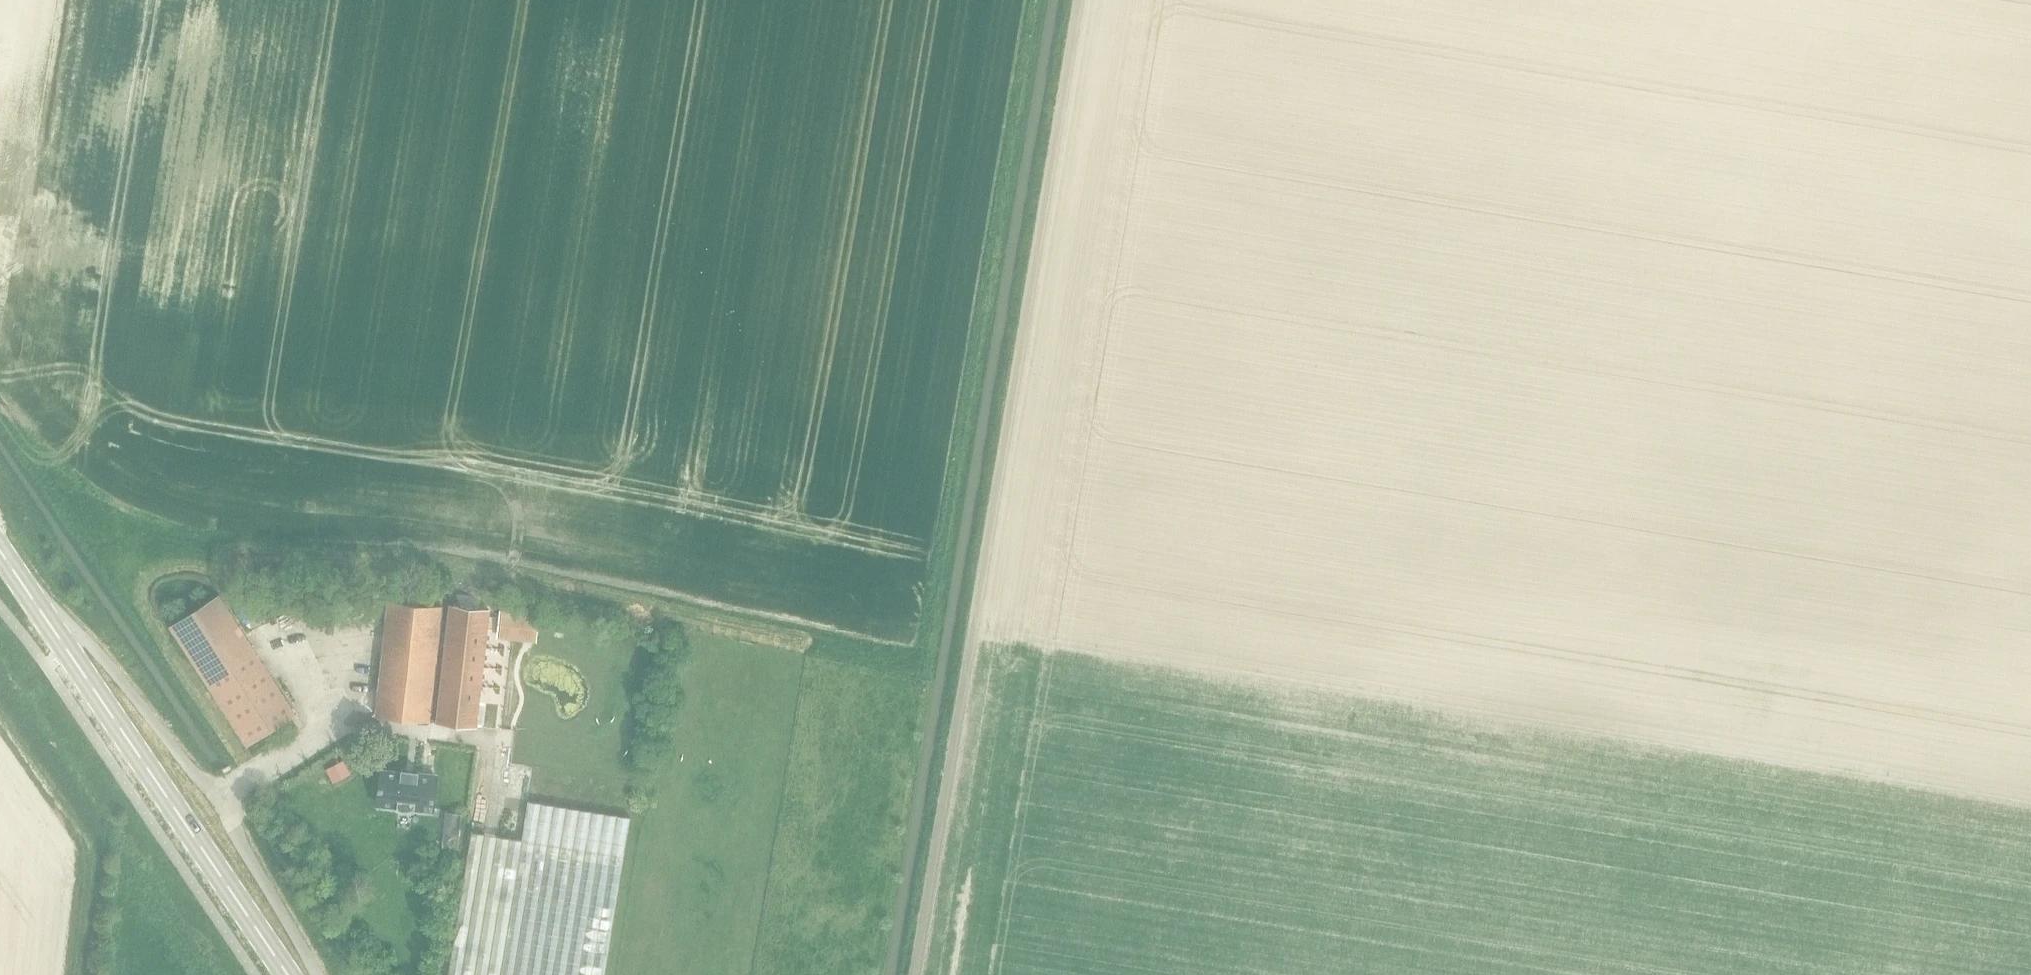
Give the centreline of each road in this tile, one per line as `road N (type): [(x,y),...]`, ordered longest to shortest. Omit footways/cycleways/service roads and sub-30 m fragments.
road 1 (secondary): [(287,974),(0,551)]

